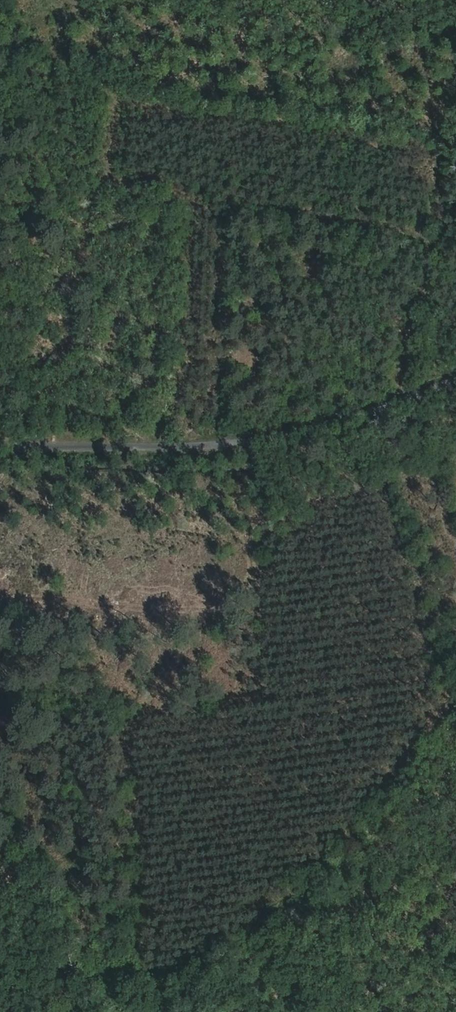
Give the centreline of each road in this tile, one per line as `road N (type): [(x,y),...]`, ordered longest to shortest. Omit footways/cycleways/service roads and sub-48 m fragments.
road 1 (unclassified): [(0,453),(228,445),(413,401),(455,379)]

